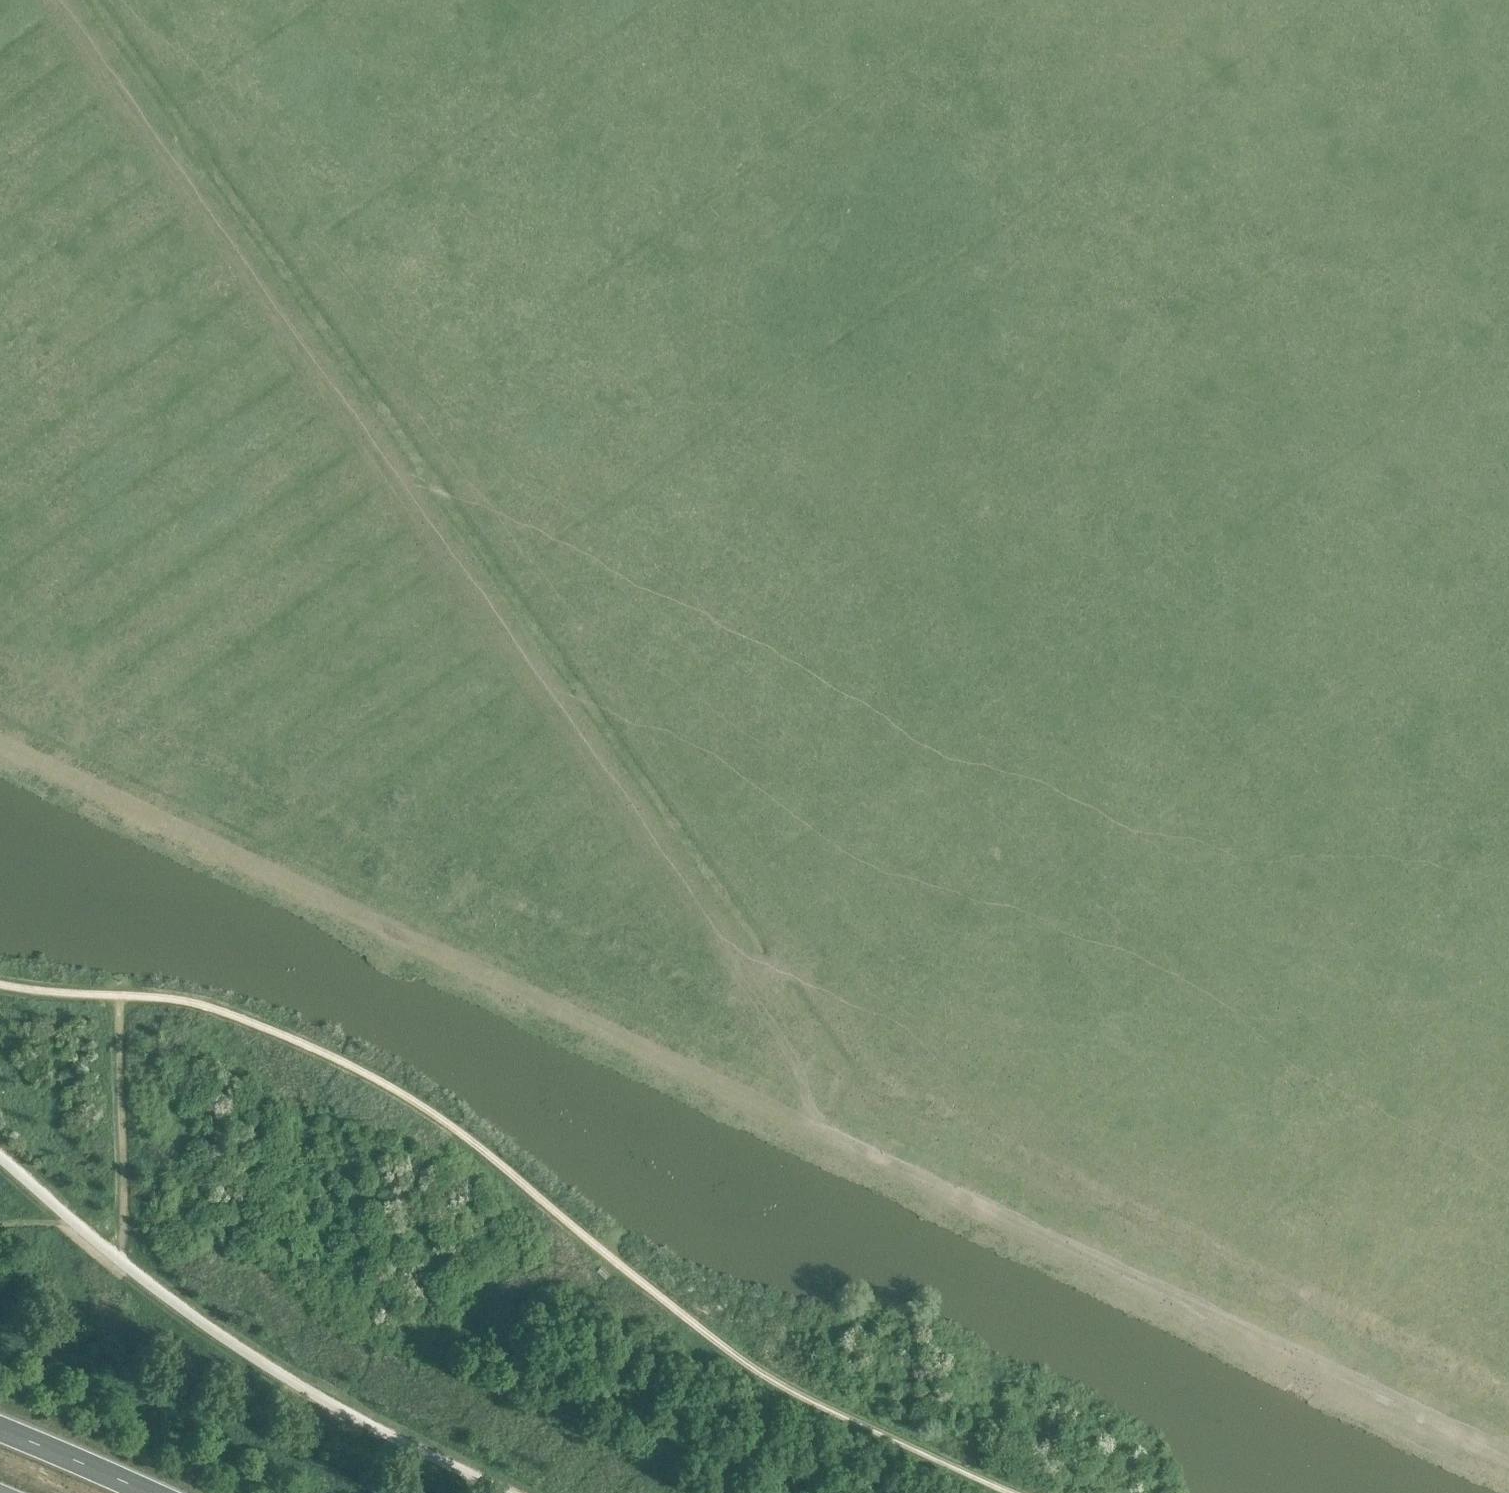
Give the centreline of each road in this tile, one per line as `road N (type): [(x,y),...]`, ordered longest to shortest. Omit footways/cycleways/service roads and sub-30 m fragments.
road 1 (track): [(1508,1466),(0,746)]
road 2 (trunk): [(147,1492),(0,1425)]

